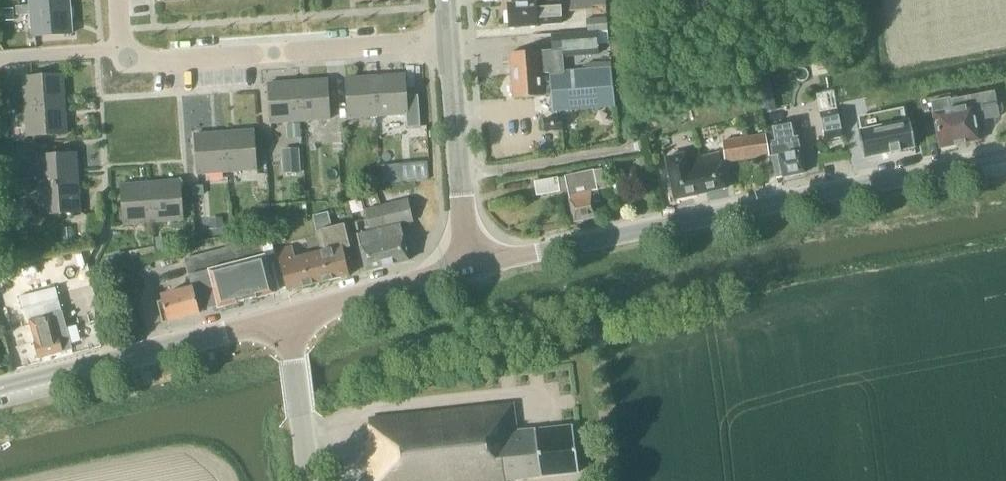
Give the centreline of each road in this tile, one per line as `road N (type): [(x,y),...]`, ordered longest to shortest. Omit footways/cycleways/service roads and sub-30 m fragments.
road 1 (tertiary): [(472,269),(1005,156)]
road 2 (residential): [(125,49),(140,61),(447,42)]
road 3 (tertiary): [(0,388),(287,318)]
road 4 (tertiary): [(472,269),(447,42)]
road 5 (tertiary): [(287,318),(472,269)]
road 6 (tertiary): [(309,480),(287,318)]
road 7 (residential): [(0,58),(125,49)]

